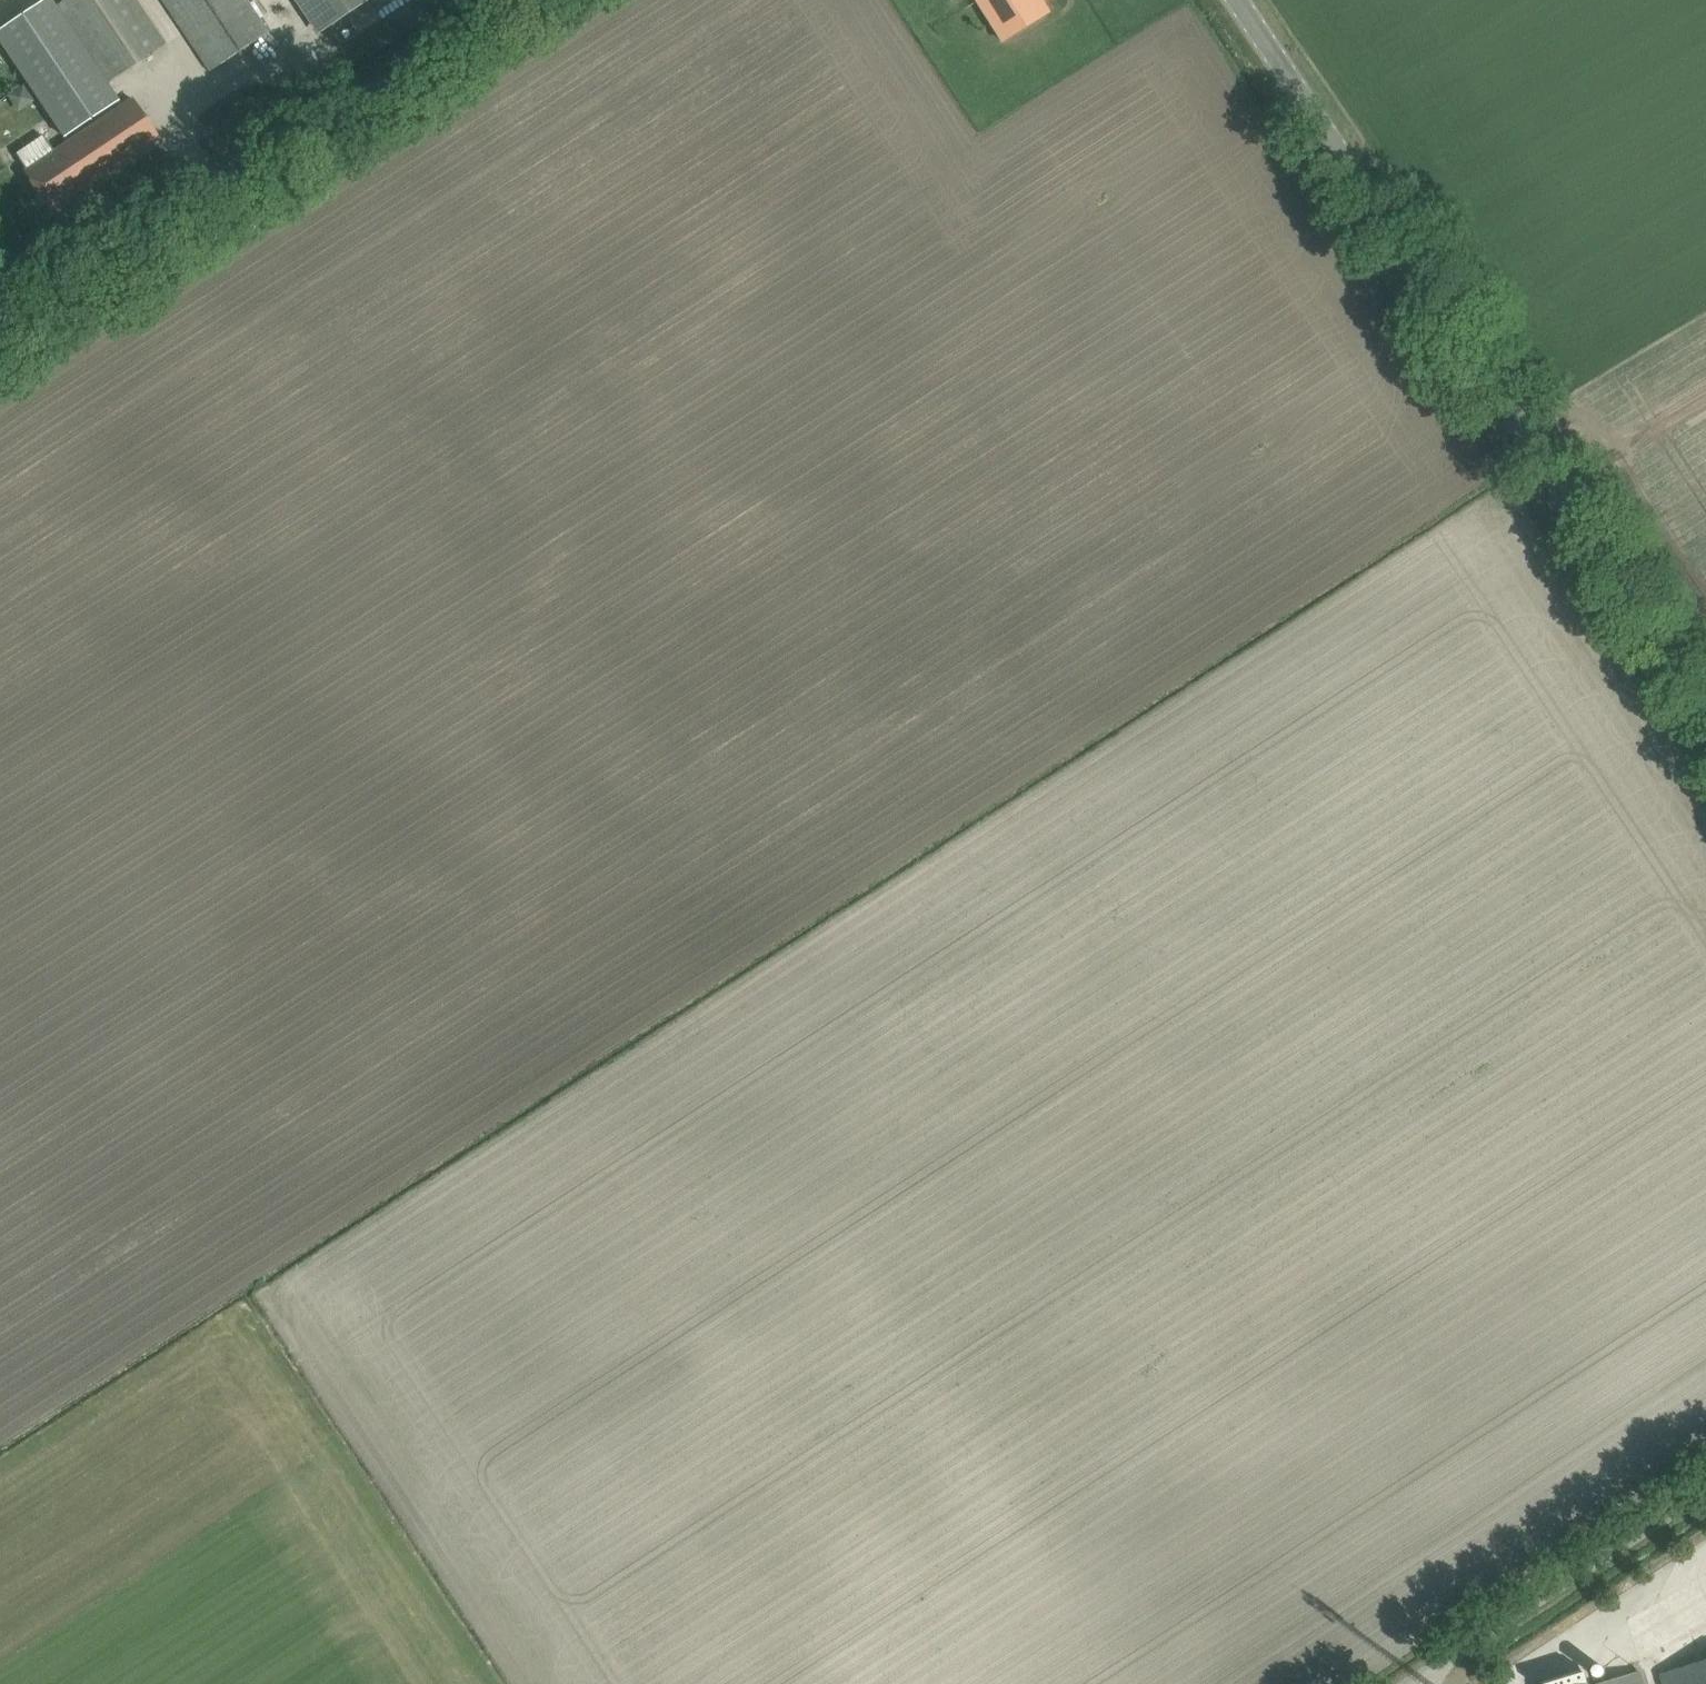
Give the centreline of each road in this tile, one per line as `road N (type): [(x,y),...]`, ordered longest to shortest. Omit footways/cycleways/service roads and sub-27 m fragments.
road 1 (tertiary): [(1705,697),(1242,0)]
road 2 (unclassified): [(0,347),(528,0)]
road 3 (unclassified): [(1411,1683),(1705,1491)]

